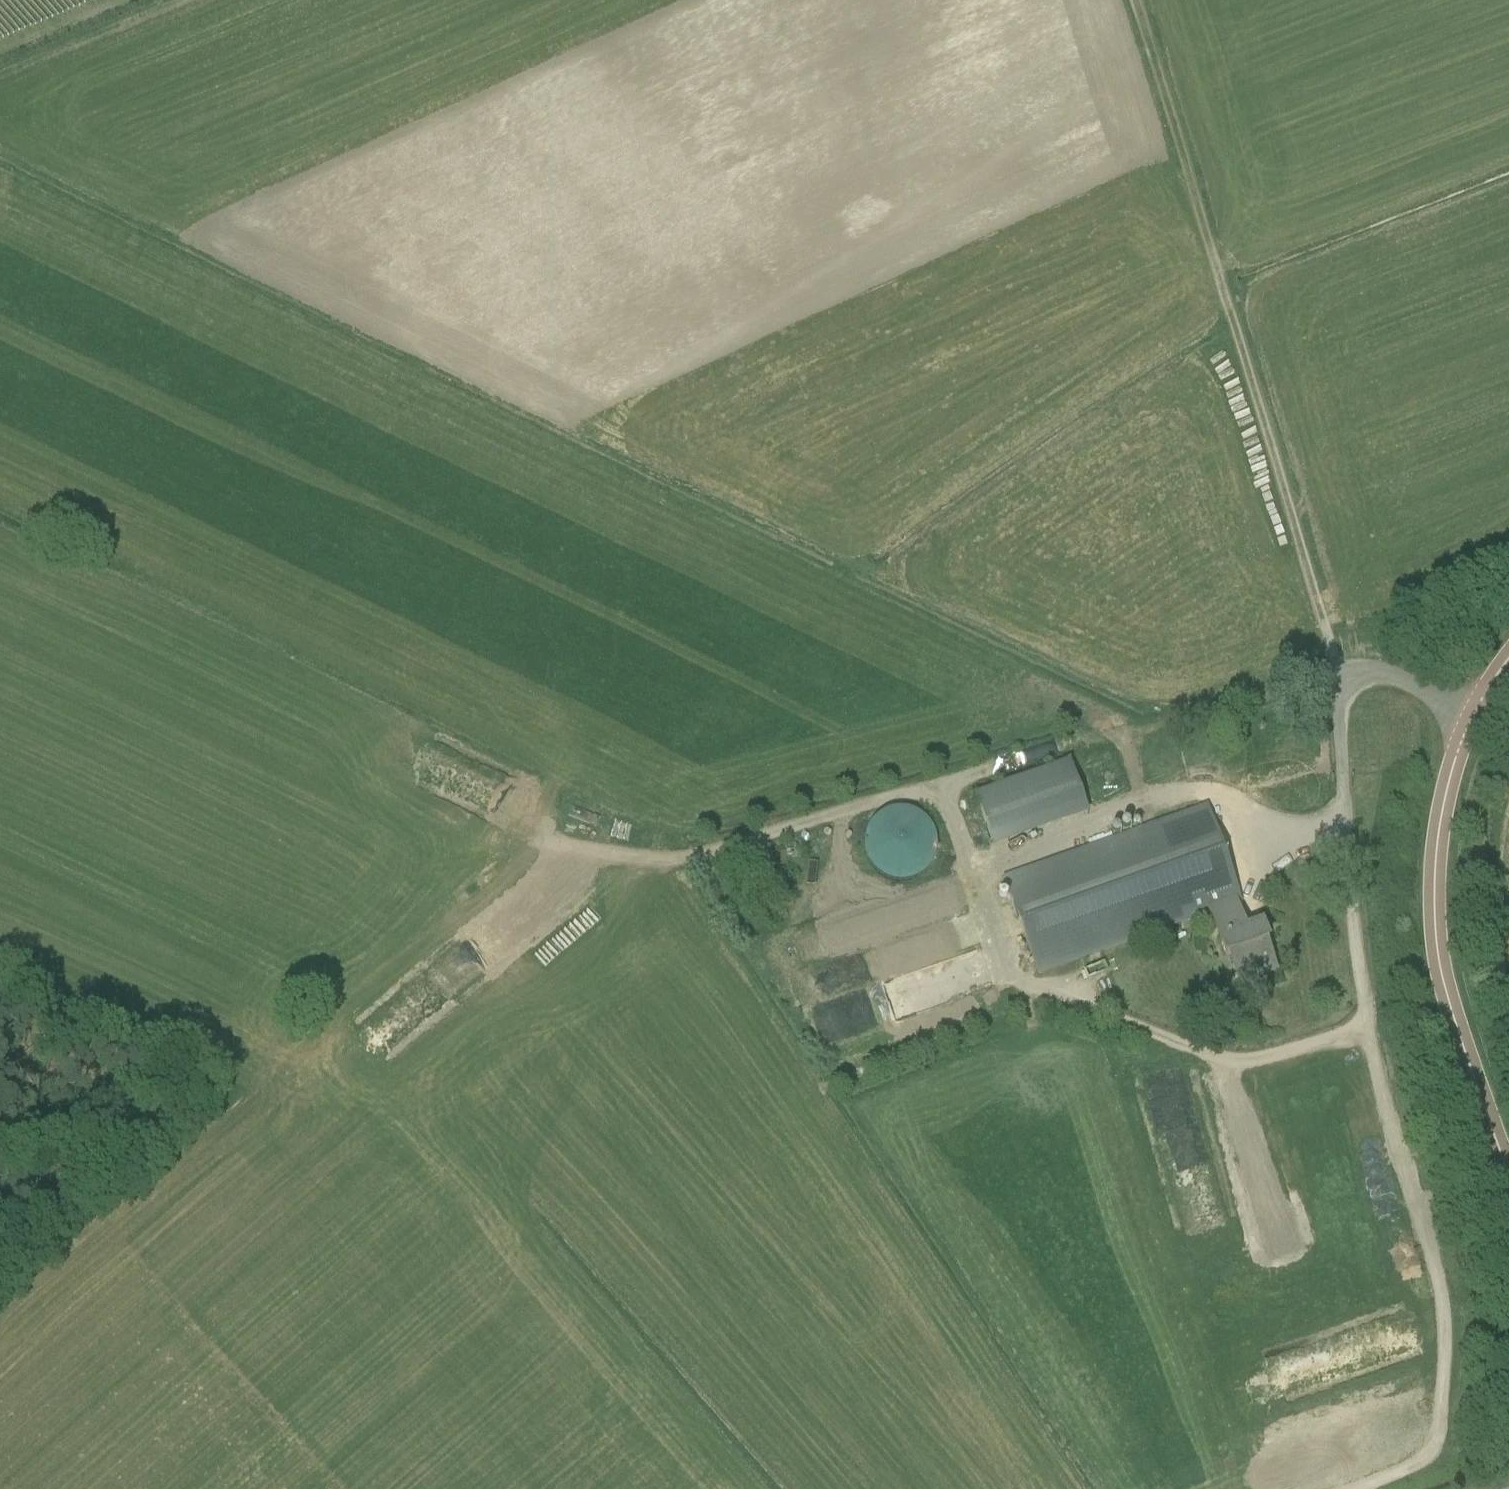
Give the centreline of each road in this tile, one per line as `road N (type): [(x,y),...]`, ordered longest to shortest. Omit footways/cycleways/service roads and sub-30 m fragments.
road 1 (unclassified): [(1508,1176),(1444,994),(1434,886),(1442,802),(1469,712),(1508,659)]

